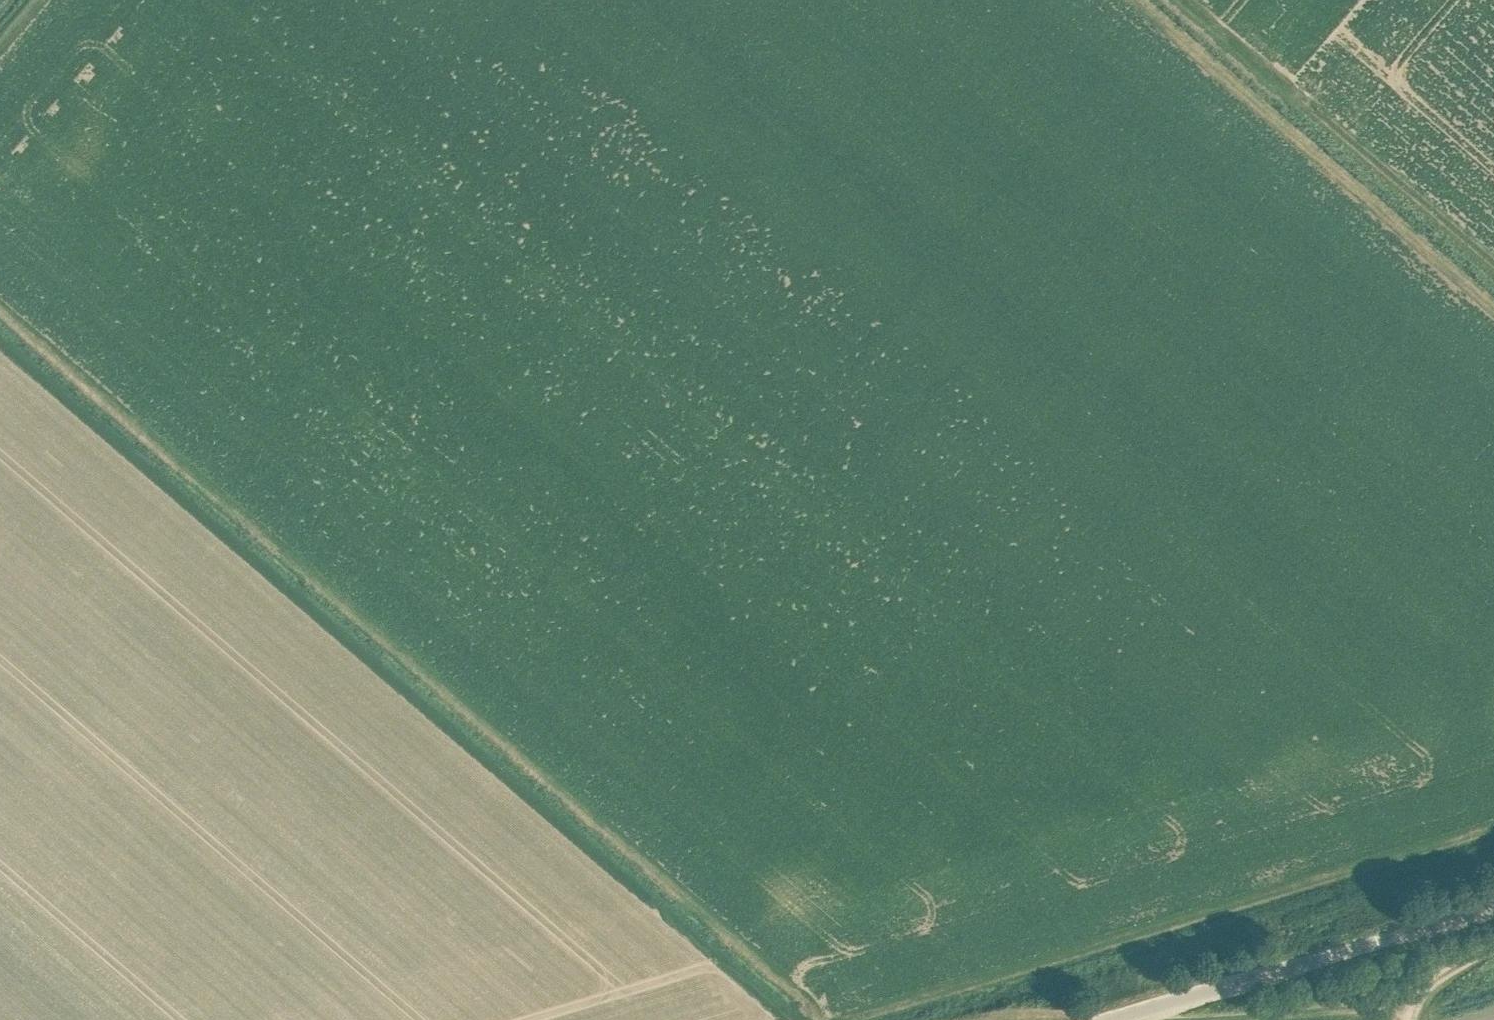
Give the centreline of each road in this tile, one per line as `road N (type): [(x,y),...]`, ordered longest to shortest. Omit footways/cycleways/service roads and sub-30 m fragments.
road 1 (unclassified): [(1125,1019),(1493,910)]

